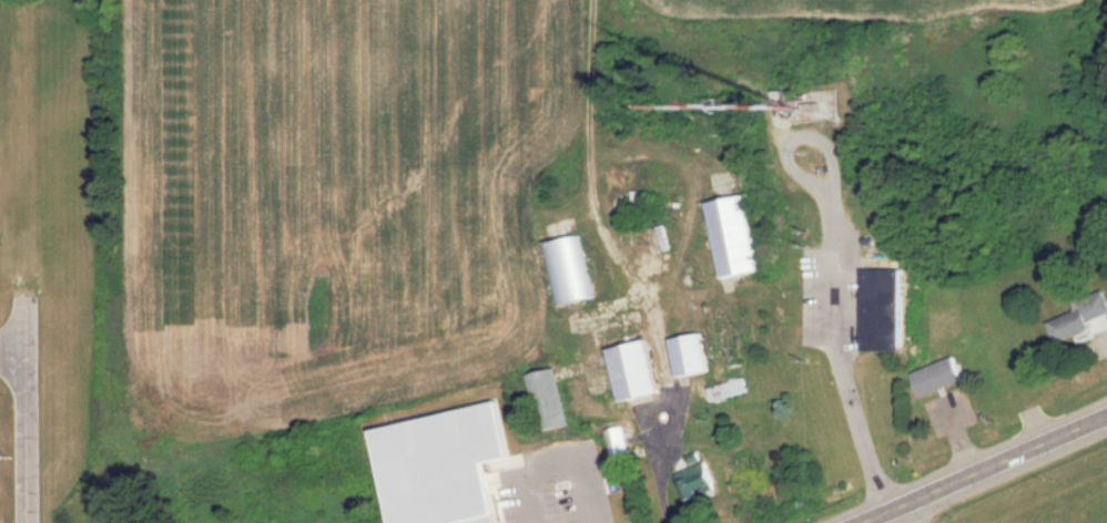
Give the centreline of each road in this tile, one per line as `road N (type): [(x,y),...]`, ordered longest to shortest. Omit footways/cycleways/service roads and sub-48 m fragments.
road 1 (primary): [(856,522),(1106,413)]

